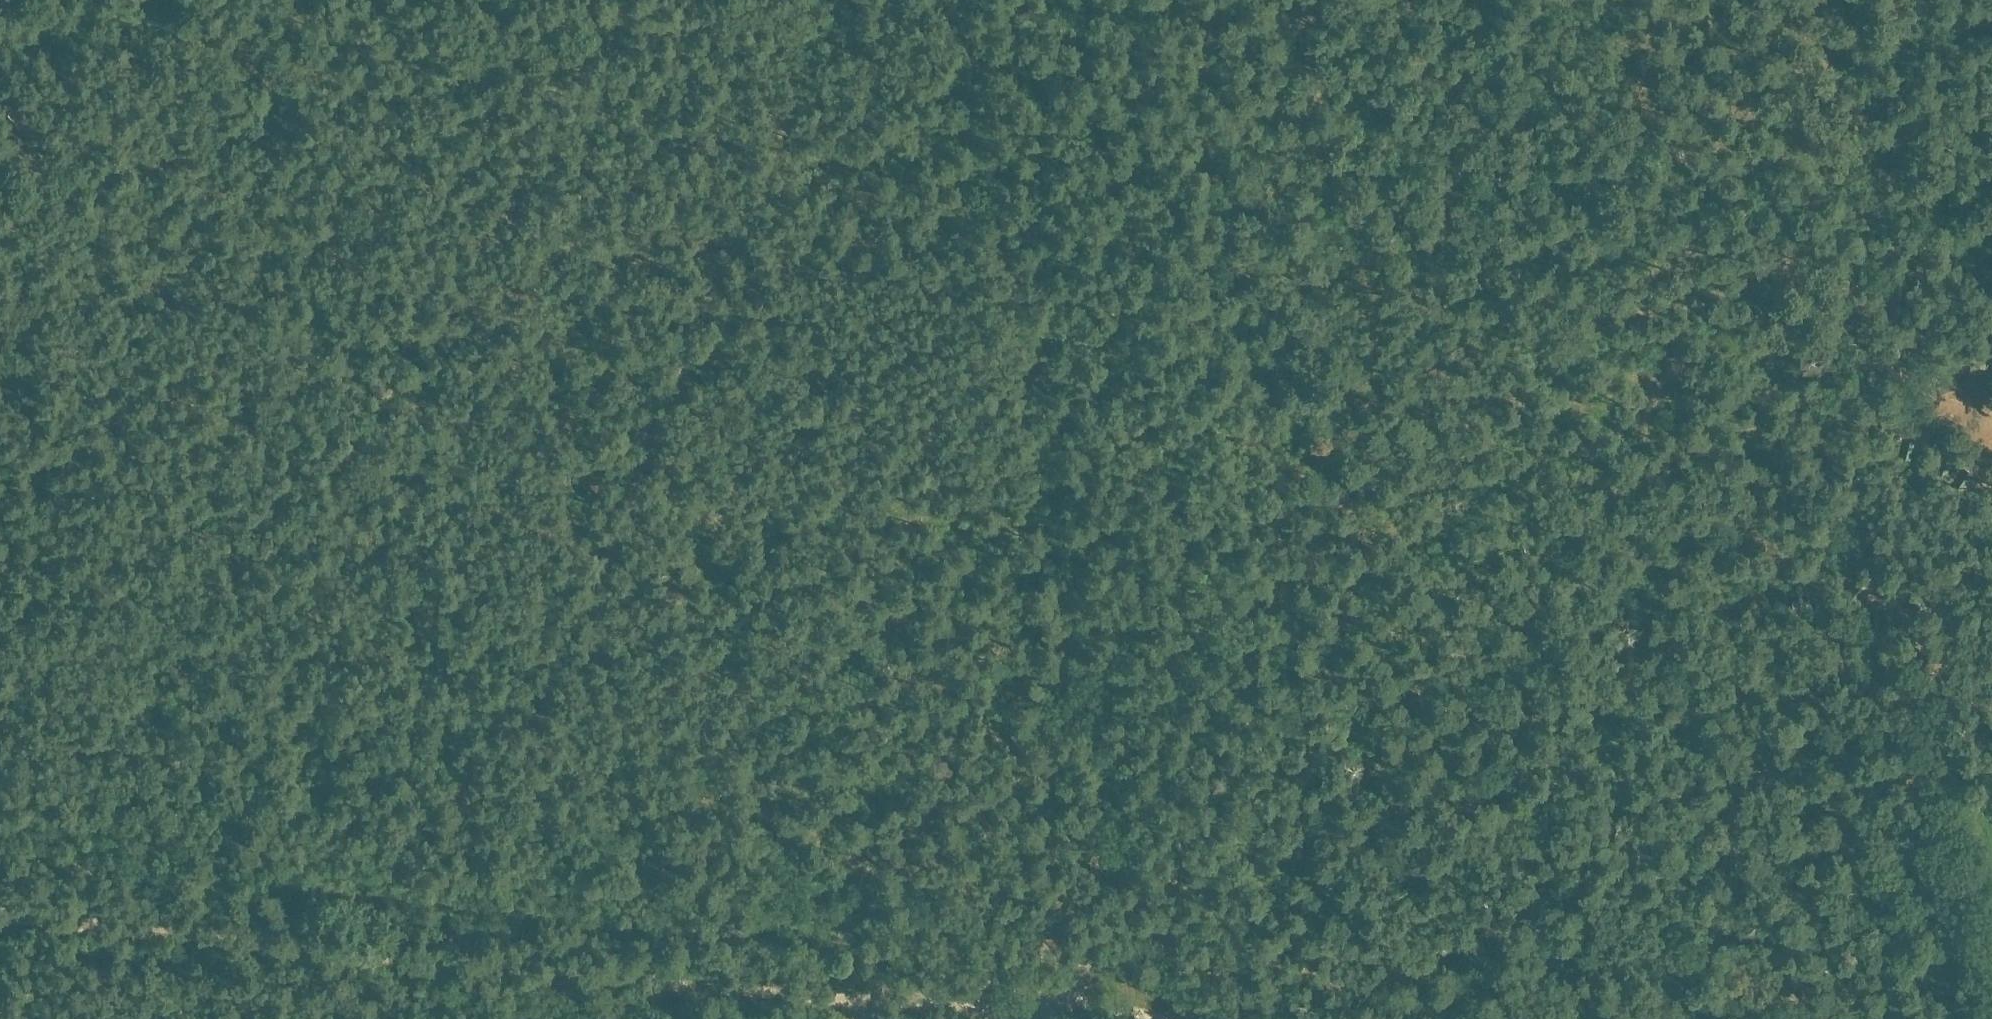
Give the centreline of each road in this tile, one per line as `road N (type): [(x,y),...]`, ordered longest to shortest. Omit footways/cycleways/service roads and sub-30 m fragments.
road 1 (track): [(1038,1007),(638,982),(0,898)]
road 2 (track): [(1991,256),(1823,314),(1735,214),(1661,158),(1570,106),(1537,61),(1512,0)]

